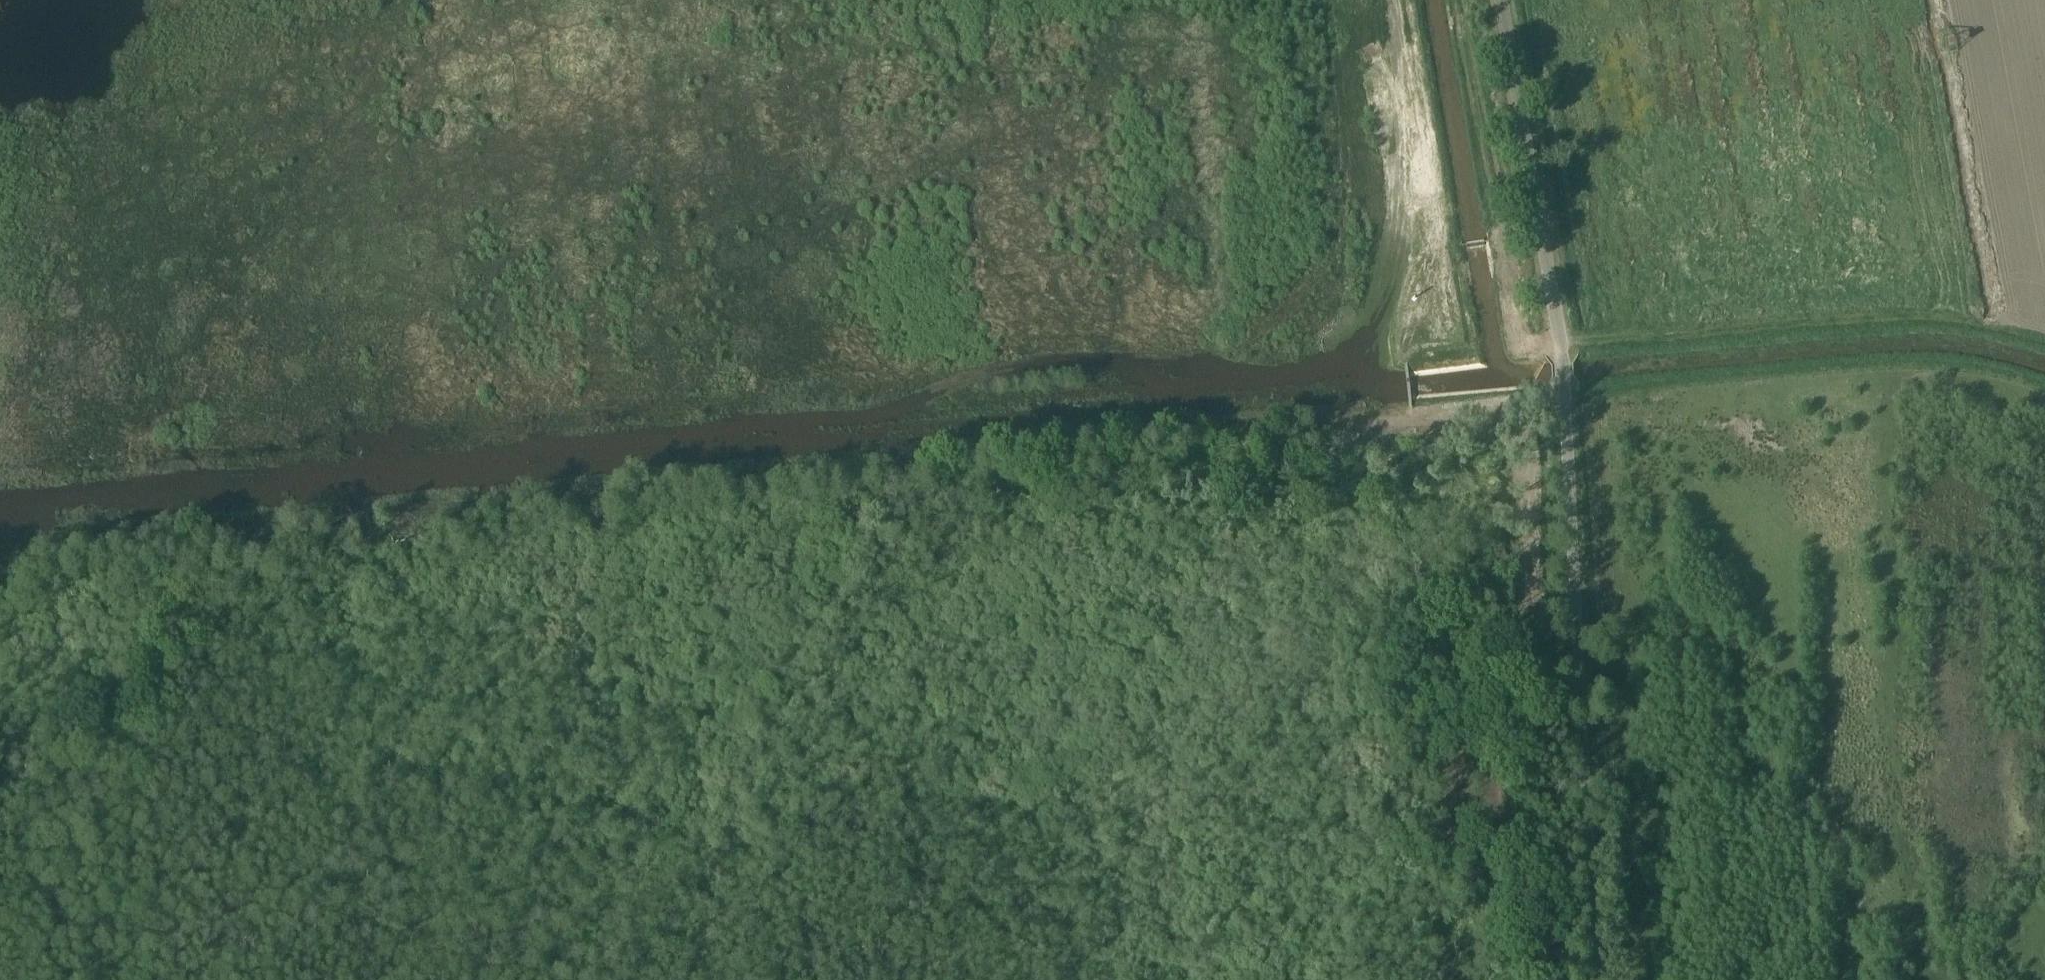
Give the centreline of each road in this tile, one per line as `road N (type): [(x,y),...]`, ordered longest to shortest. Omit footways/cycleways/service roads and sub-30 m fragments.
road 1 (unclassified): [(1596,979),(1564,406),(1501,0)]
road 2 (track): [(1557,344),(1920,316),(1983,319),(2044,342)]

